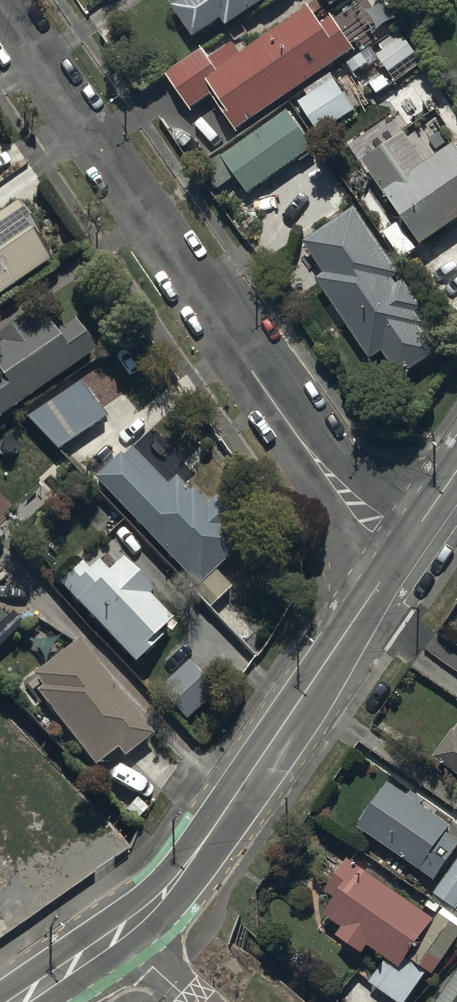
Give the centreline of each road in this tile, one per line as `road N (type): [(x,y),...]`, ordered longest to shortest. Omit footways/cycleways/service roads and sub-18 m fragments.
road 1 (residential): [(396,569),(2,0)]
road 2 (tertiary): [(127,933),(174,886),(396,569)]
road 3 (tertiary): [(24,1001),(127,933)]

